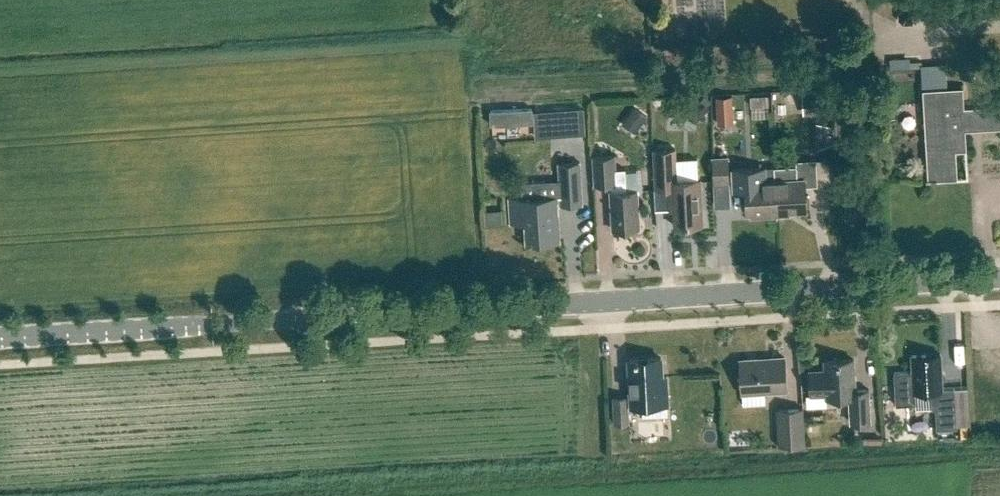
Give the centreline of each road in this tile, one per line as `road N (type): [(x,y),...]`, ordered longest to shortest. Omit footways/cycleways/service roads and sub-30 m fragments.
road 1 (tertiary): [(212,327),(999,280)]
road 2 (tertiary): [(212,327),(0,339)]

